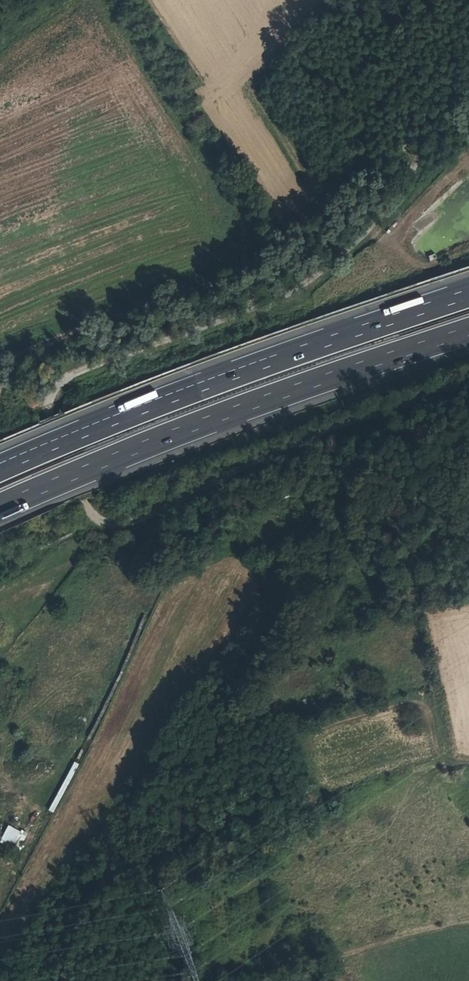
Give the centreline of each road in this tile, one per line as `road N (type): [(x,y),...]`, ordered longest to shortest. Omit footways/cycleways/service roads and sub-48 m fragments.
road 1 (track): [(412,149),(415,163),(371,235),(289,301),(70,375),(45,399),(83,505),(99,527),(139,526),(292,450),(468,387)]
road 2 (motorway): [(0,506),(220,417),(468,331)]
road 3 (motorway): [(468,295),(0,469)]
road 4 (track): [(0,387),(280,269),(412,149)]

